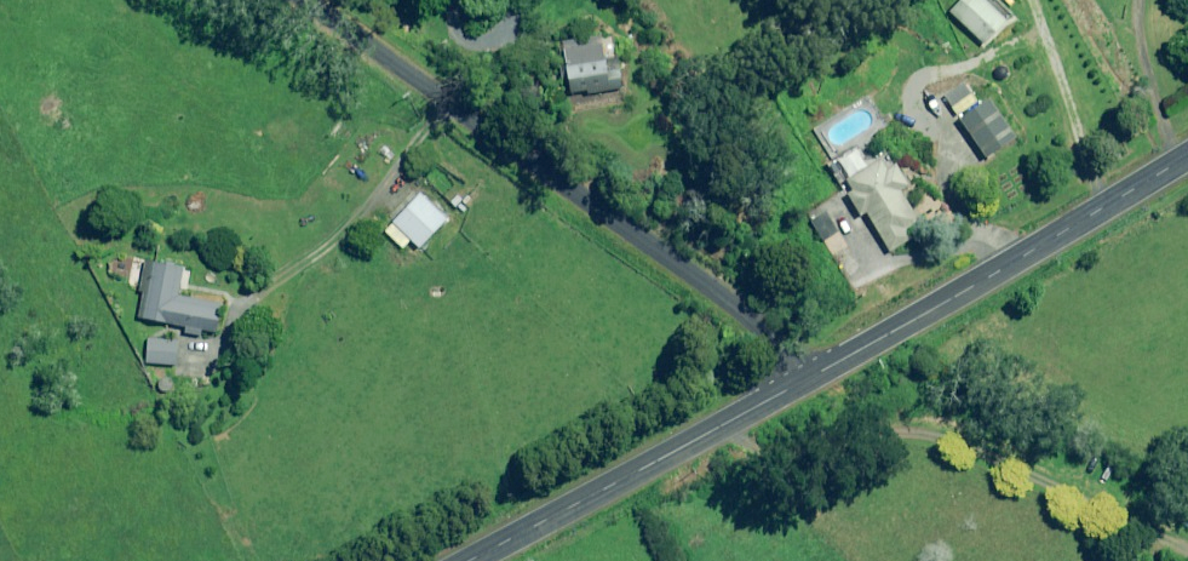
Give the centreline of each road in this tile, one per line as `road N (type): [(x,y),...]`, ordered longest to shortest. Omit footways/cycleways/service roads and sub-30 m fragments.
road 1 (unclassified): [(802,381),(734,306),(299,0)]
road 2 (tertiary): [(802,381),(1187,155)]
road 3 (tertiary): [(468,560),(802,381)]

